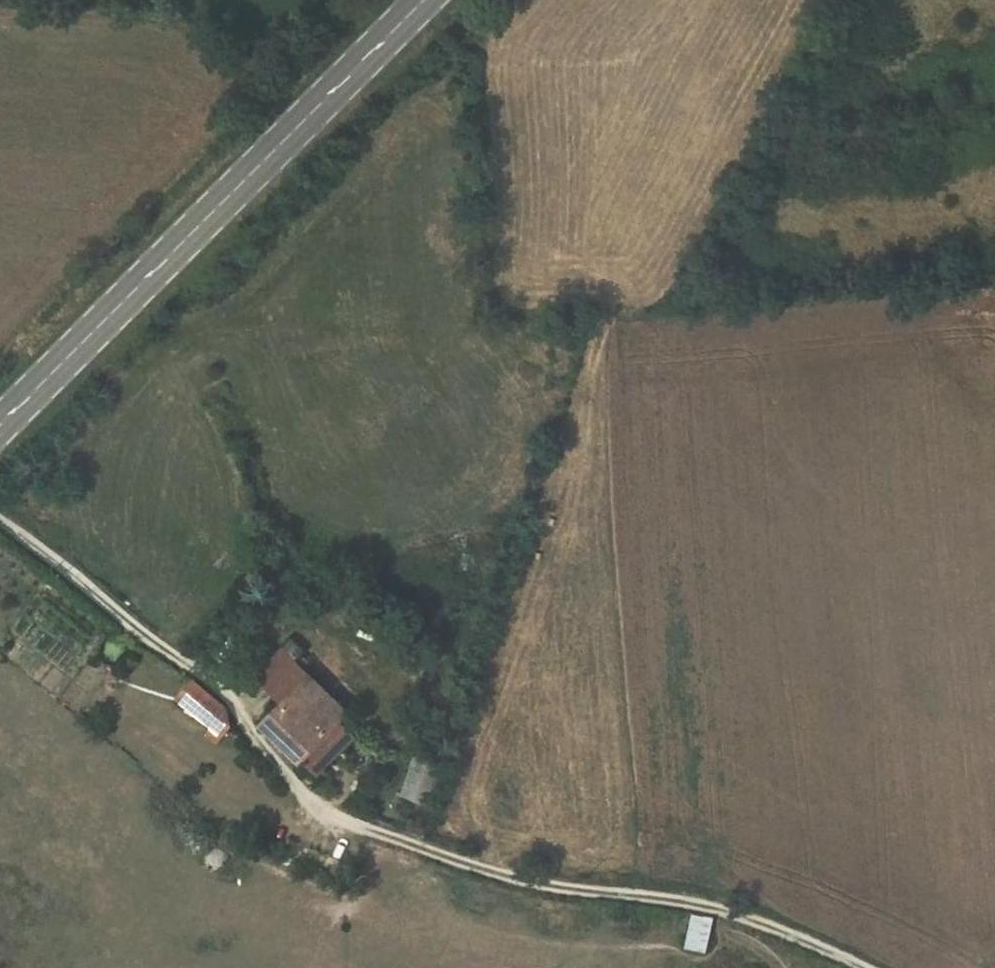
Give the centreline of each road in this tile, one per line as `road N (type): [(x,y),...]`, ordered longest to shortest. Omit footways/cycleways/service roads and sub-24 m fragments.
road 1 (track): [(0,521),(231,705),(322,810),(455,862),(544,886),(710,909),(859,967)]
road 2 (primary): [(0,426),(425,0)]

